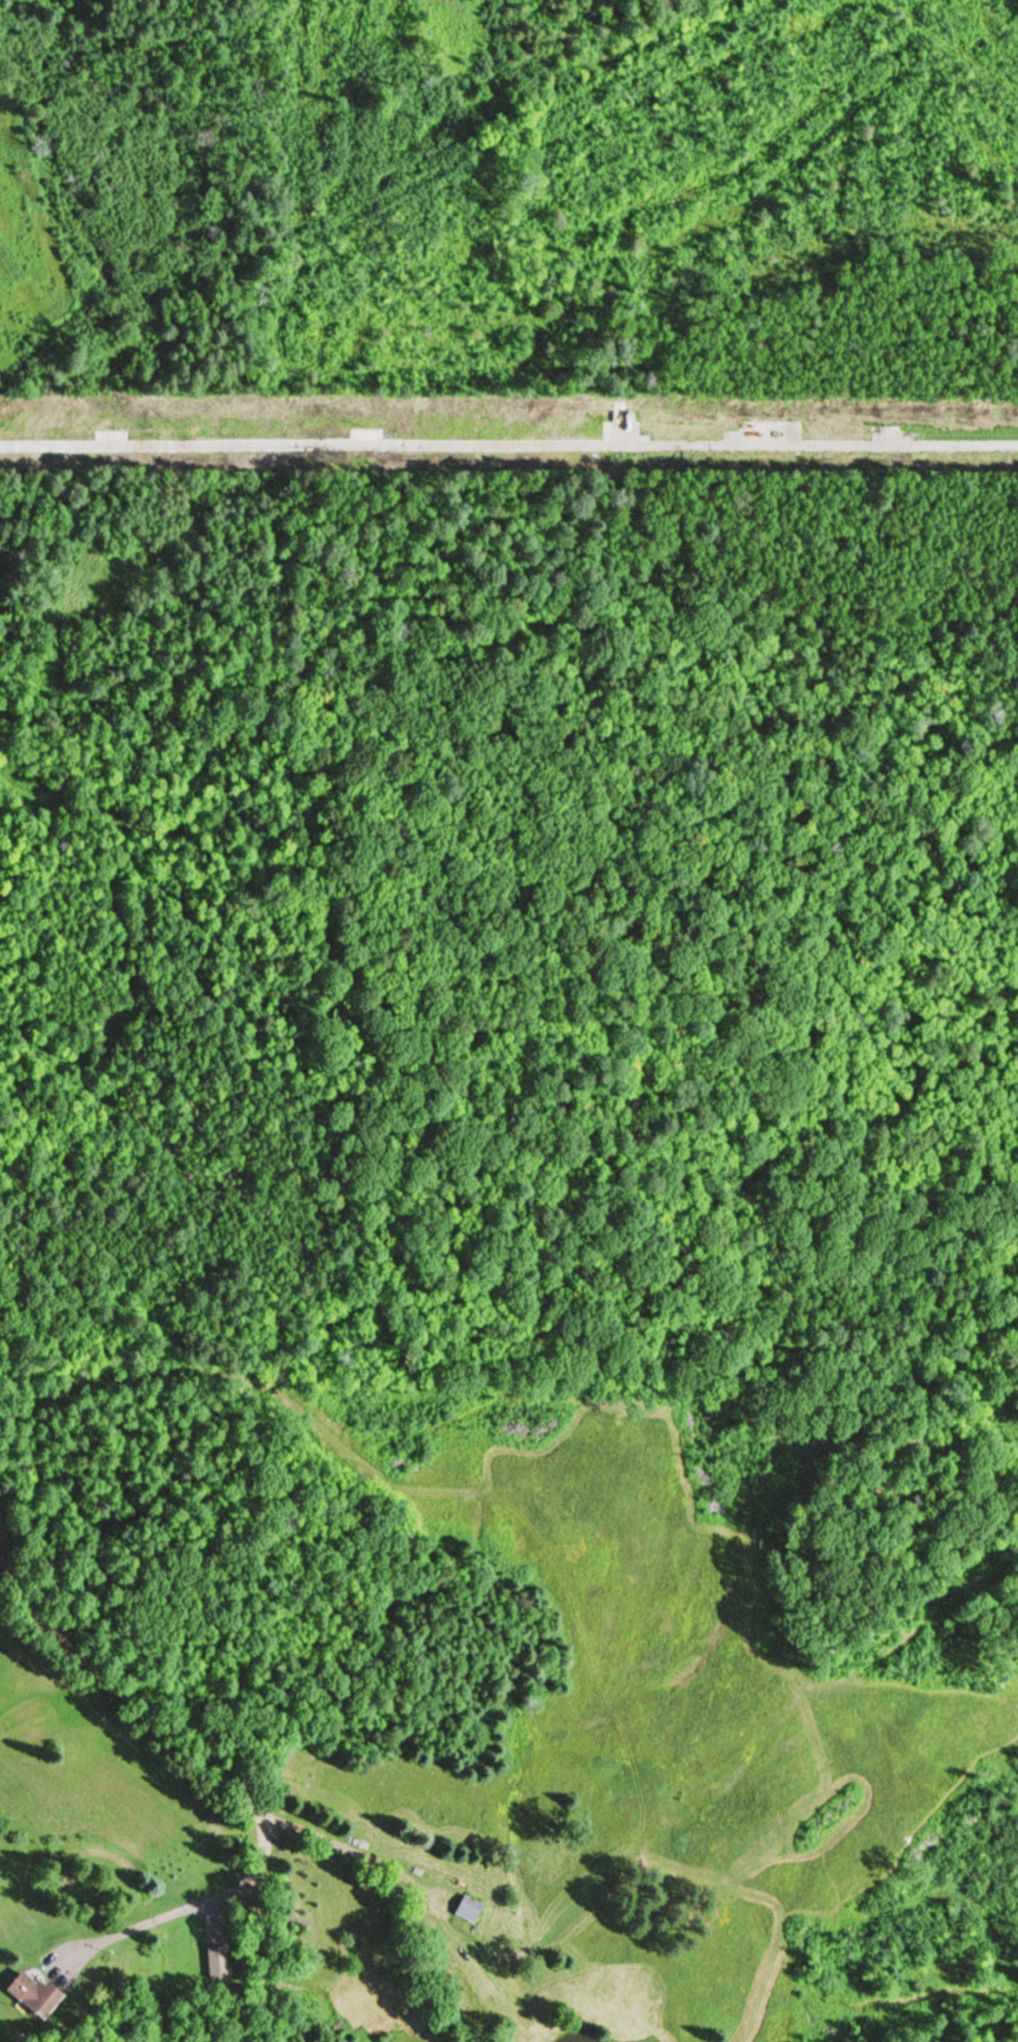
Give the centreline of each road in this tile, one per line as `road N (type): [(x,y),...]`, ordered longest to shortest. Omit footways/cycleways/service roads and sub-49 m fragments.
road 1 (residential): [(298,1862),(156,1763),(27,1614),(0,1551)]

